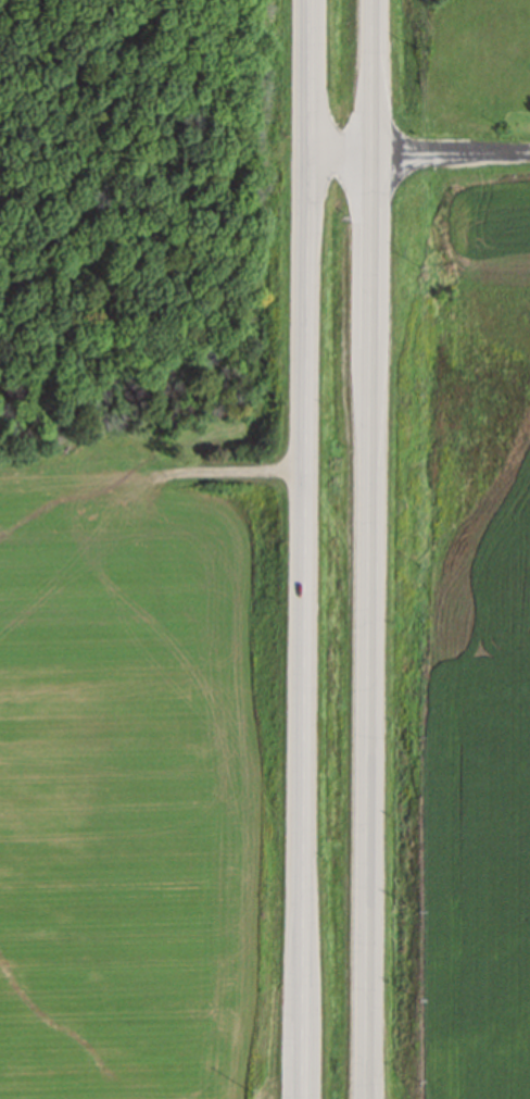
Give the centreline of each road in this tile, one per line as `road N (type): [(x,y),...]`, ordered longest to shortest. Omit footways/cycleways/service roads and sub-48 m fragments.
road 1 (trunk): [(363,1098),(370,0)]
road 2 (trunk): [(308,0),(301,1098)]
road 3 (residential): [(306,153),(529,153)]

